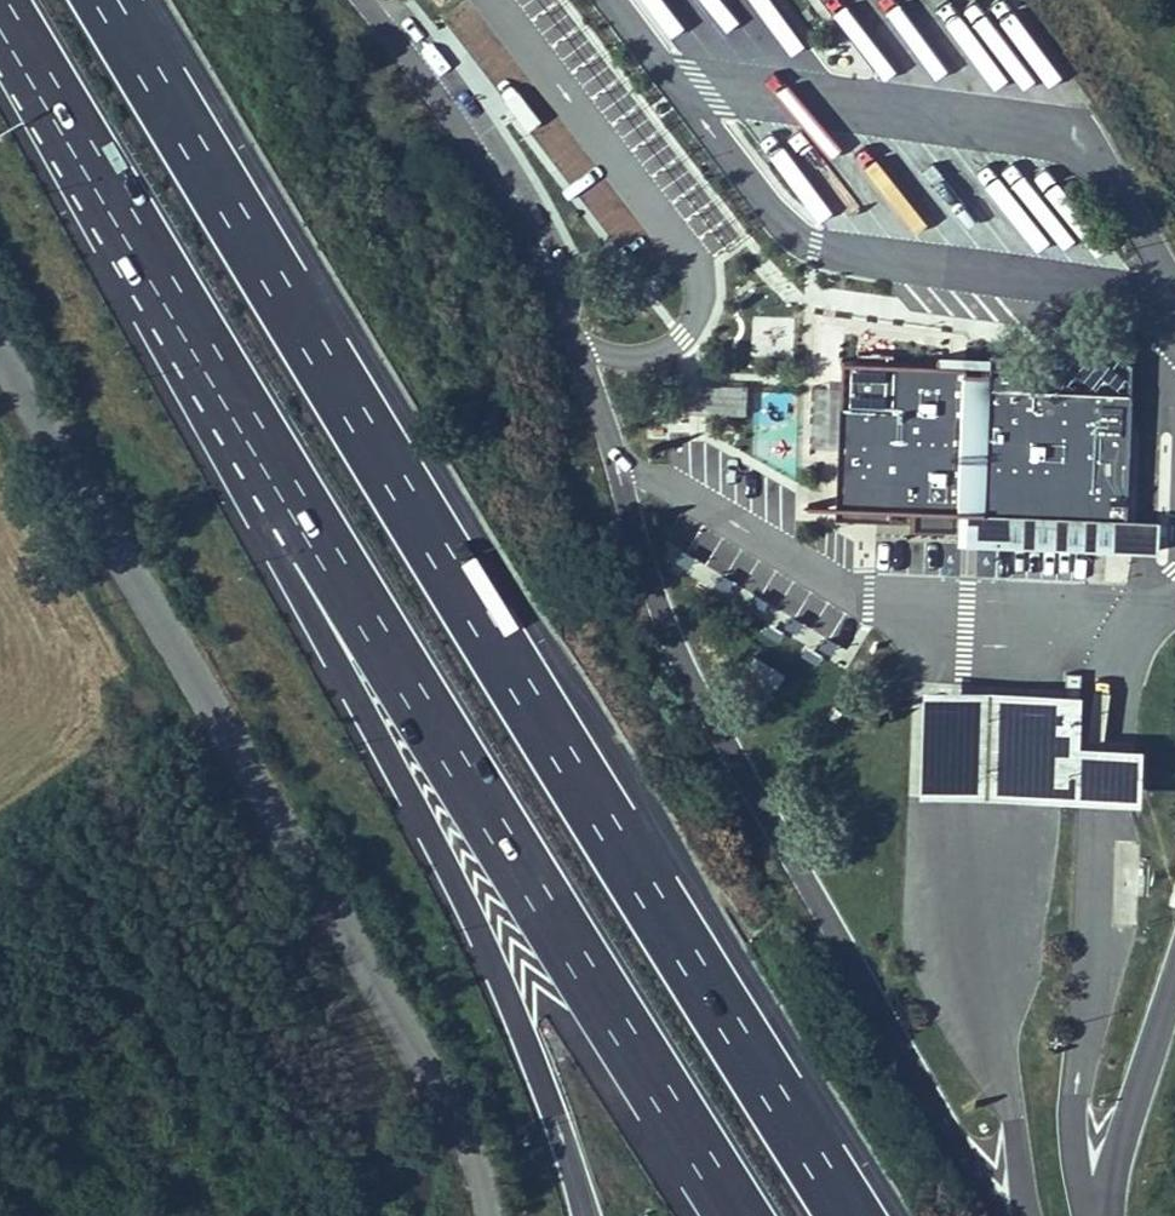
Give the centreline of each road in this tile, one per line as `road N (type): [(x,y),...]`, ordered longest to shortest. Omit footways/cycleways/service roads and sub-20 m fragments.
road 1 (motorway): [(852,1215),(110,0)]
road 2 (motorway): [(301,508),(740,1215)]
road 3 (motorway): [(301,508),(297,592),(462,891),(568,1142),(588,1215)]
road 4 (motorway): [(0,9),(301,508)]

